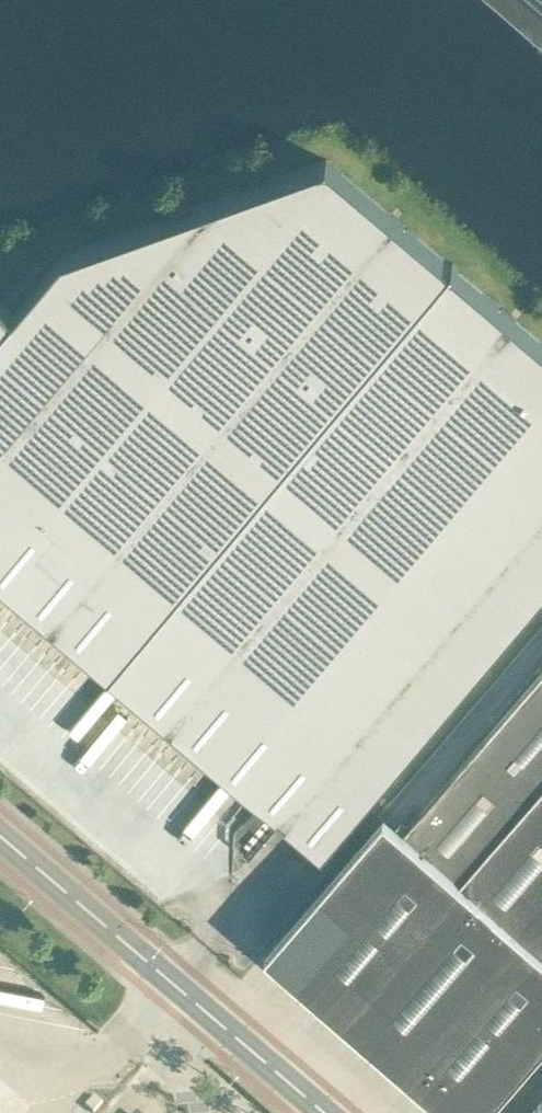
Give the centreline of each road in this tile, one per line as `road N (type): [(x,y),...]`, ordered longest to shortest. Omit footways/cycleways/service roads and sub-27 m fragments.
road 1 (tertiary): [(324,1112),(0,837)]

